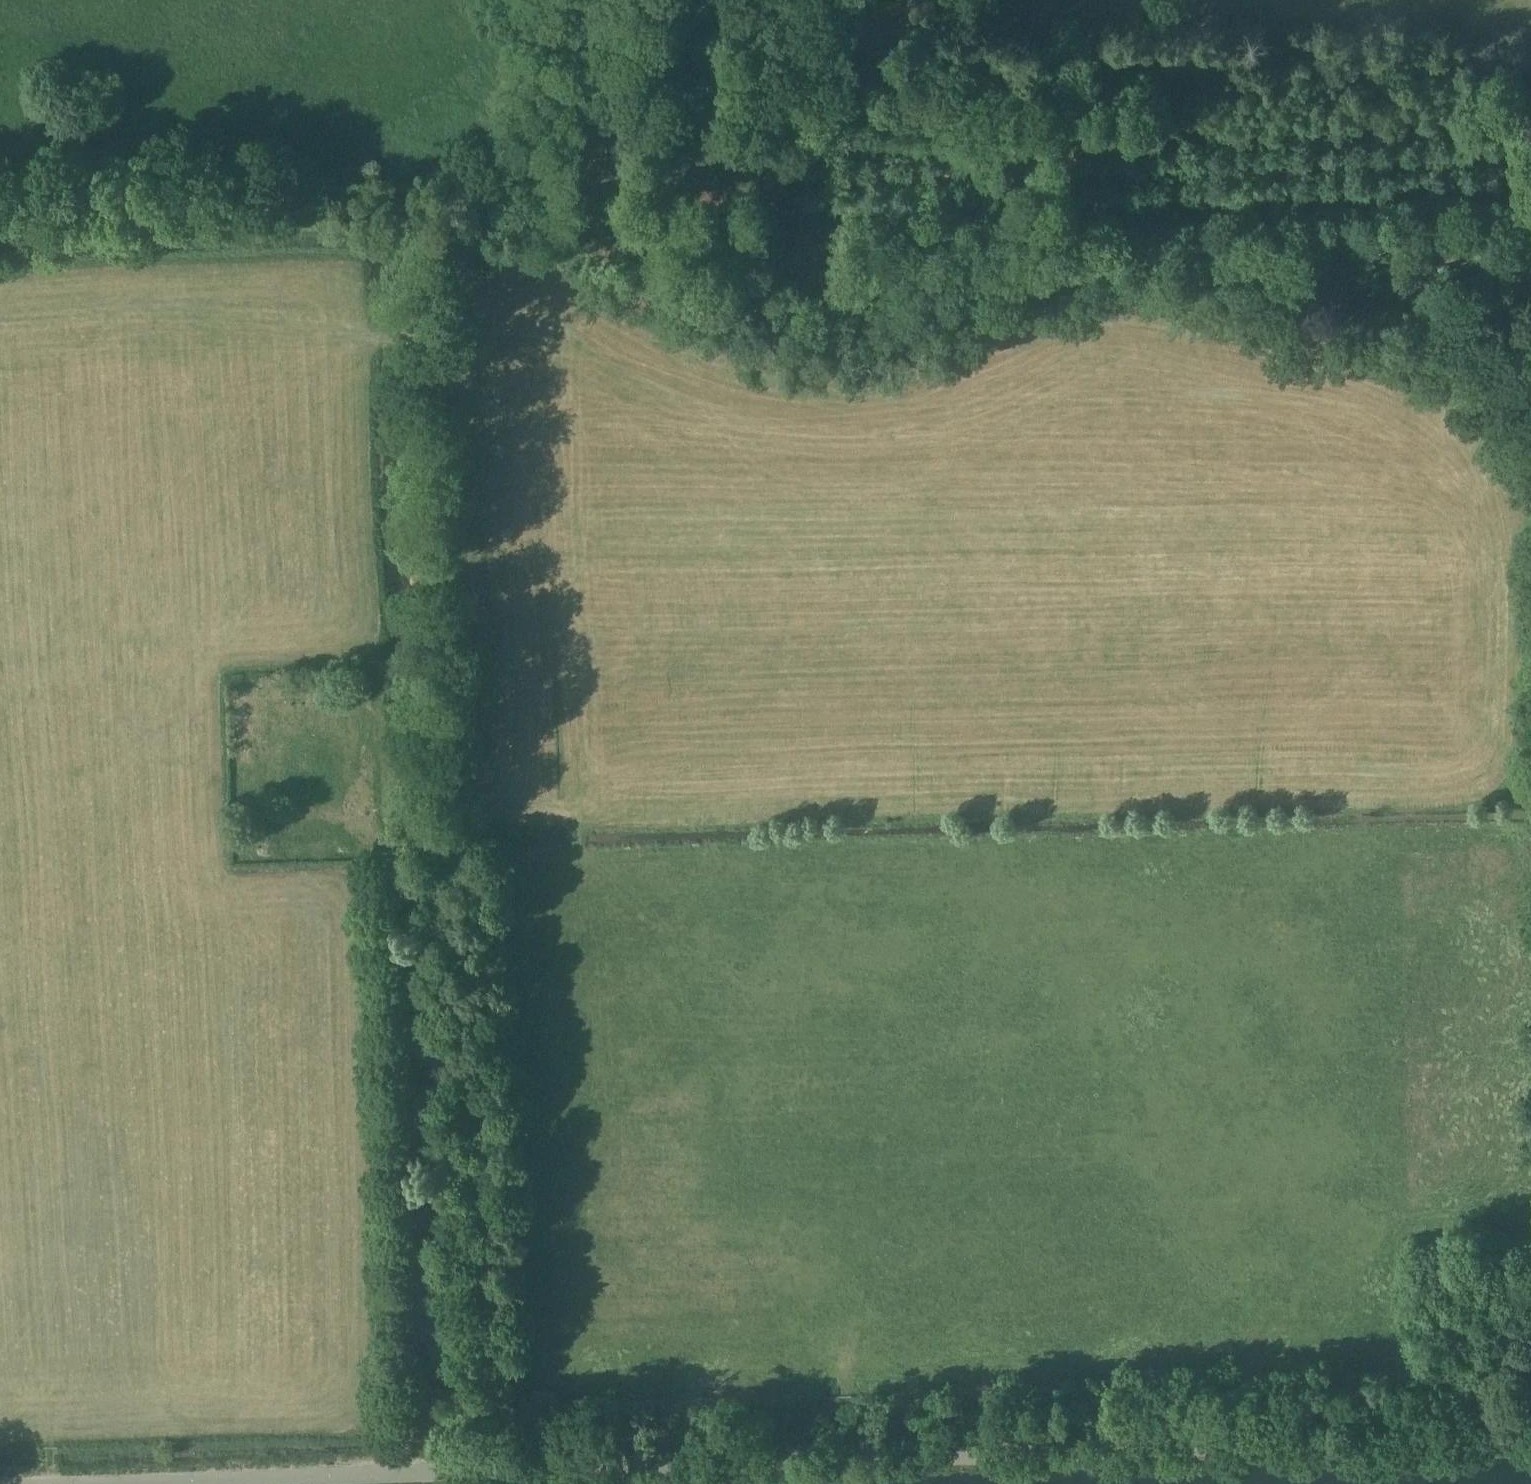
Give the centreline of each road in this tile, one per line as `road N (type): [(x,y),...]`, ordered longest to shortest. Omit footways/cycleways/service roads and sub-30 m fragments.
road 1 (residential): [(32,1483),(1530,1440)]
road 2 (track): [(413,1474),(372,702)]

